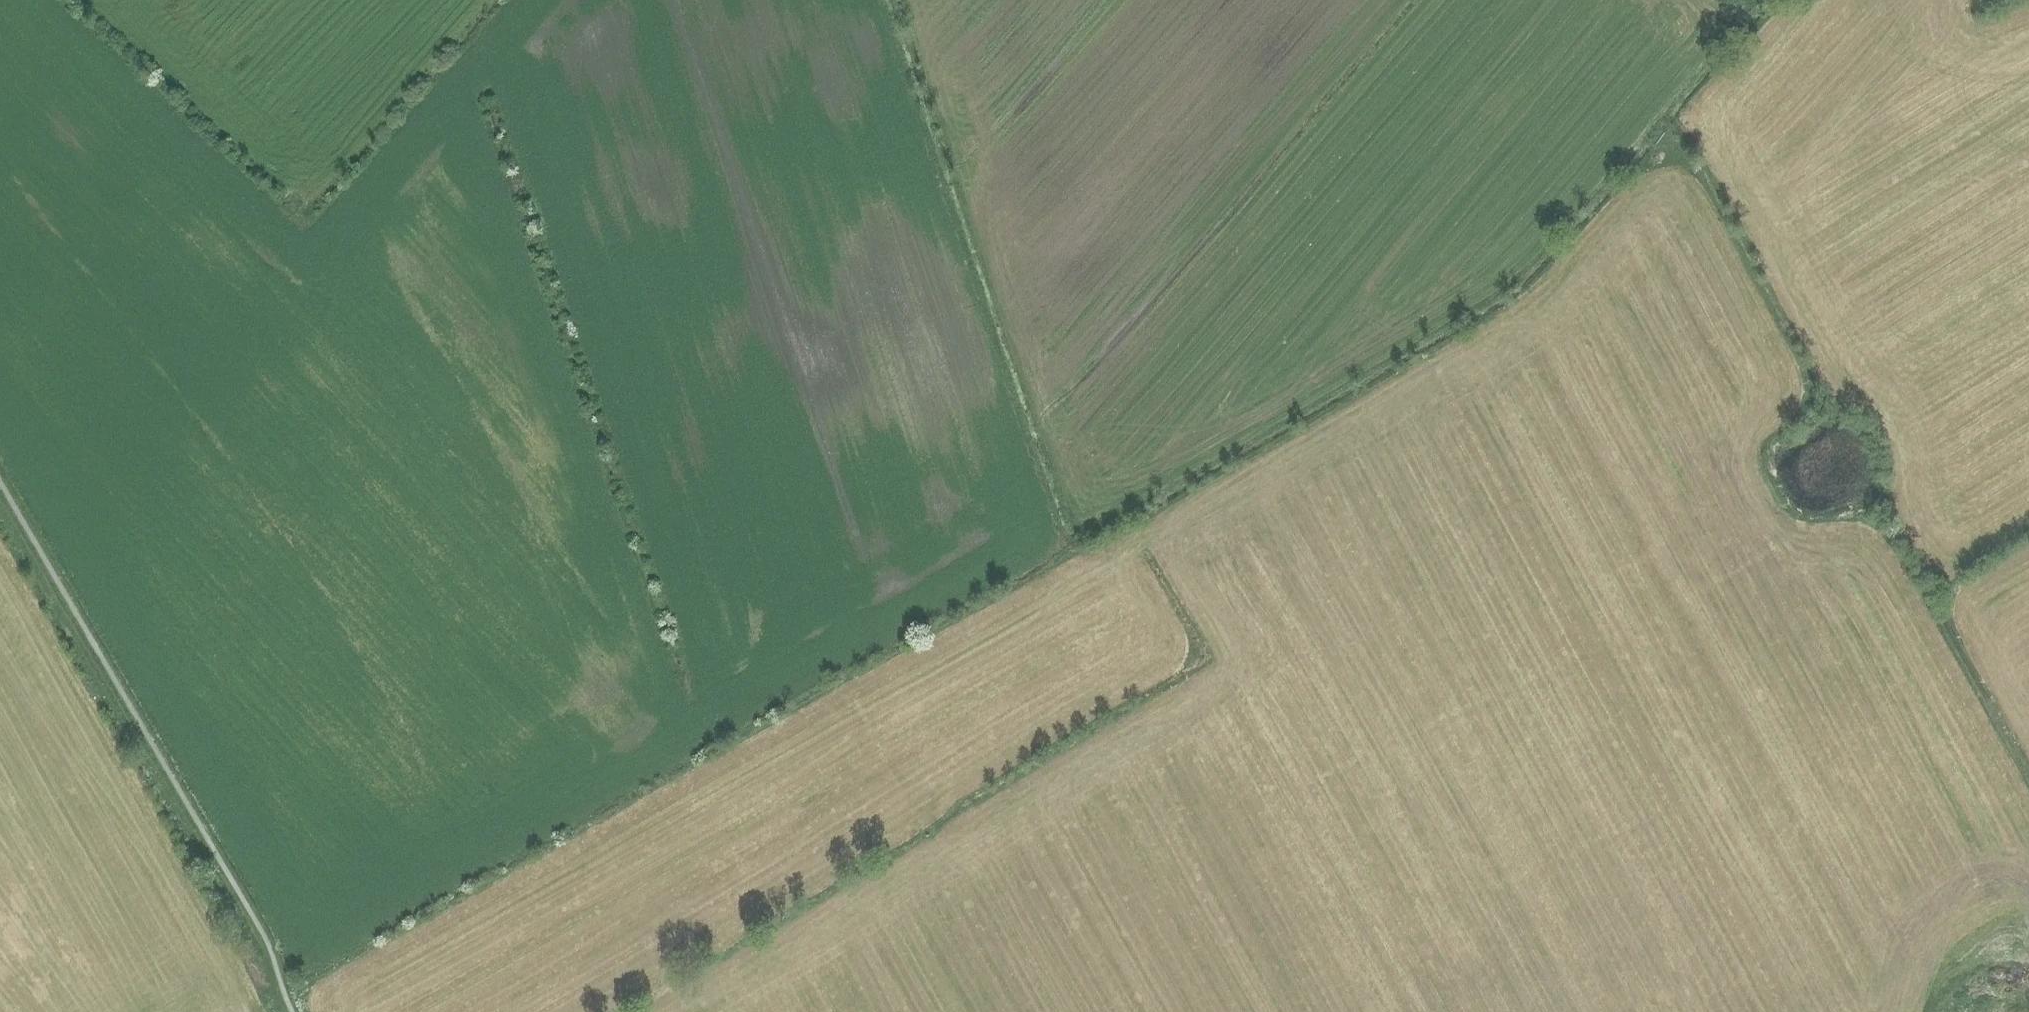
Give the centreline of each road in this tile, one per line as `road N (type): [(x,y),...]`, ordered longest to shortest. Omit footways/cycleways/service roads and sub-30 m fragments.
road 1 (track): [(275,970),(259,960),(0,507)]

